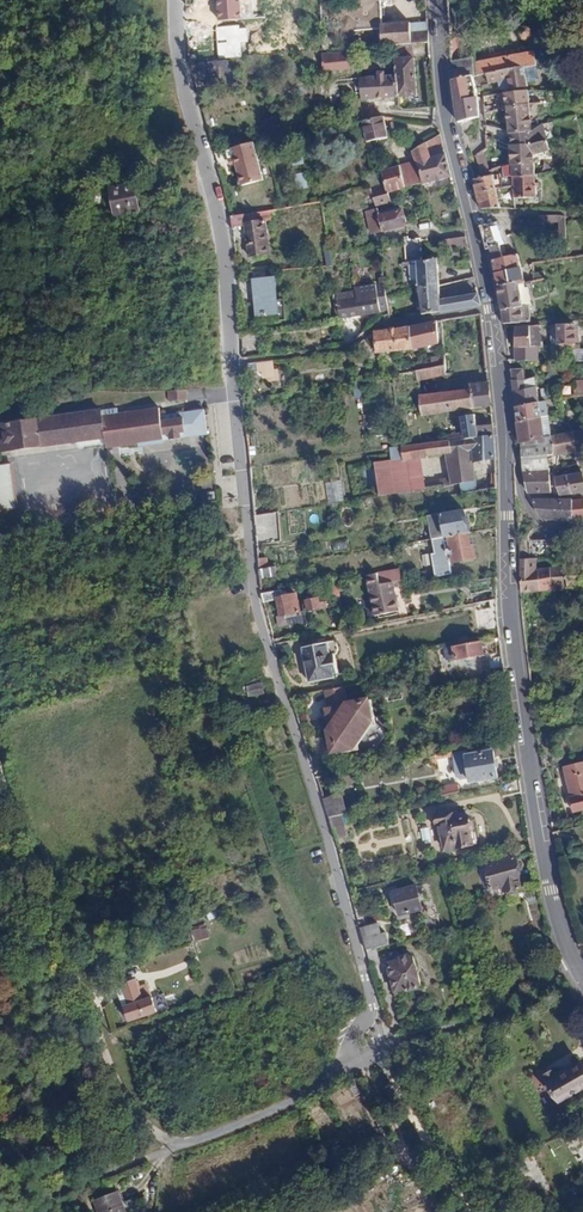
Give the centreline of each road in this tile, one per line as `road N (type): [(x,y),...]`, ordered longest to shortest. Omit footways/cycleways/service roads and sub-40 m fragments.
road 1 (residential): [(175,0),(184,92),(218,214),(259,612),(338,863),(385,1053)]
road 2 (tertiary): [(506,455),(526,742),(556,916),(582,979)]
road 3 (tertiary): [(437,0),(446,119),(496,334),(506,455)]
road 4 (track): [(275,668),(148,704),(187,836),(51,890)]
road 5 (track): [(446,1211),(406,1149),(371,1060)]
road 6 (residential): [(582,526),(544,528),(536,520),(517,459),(506,455)]

